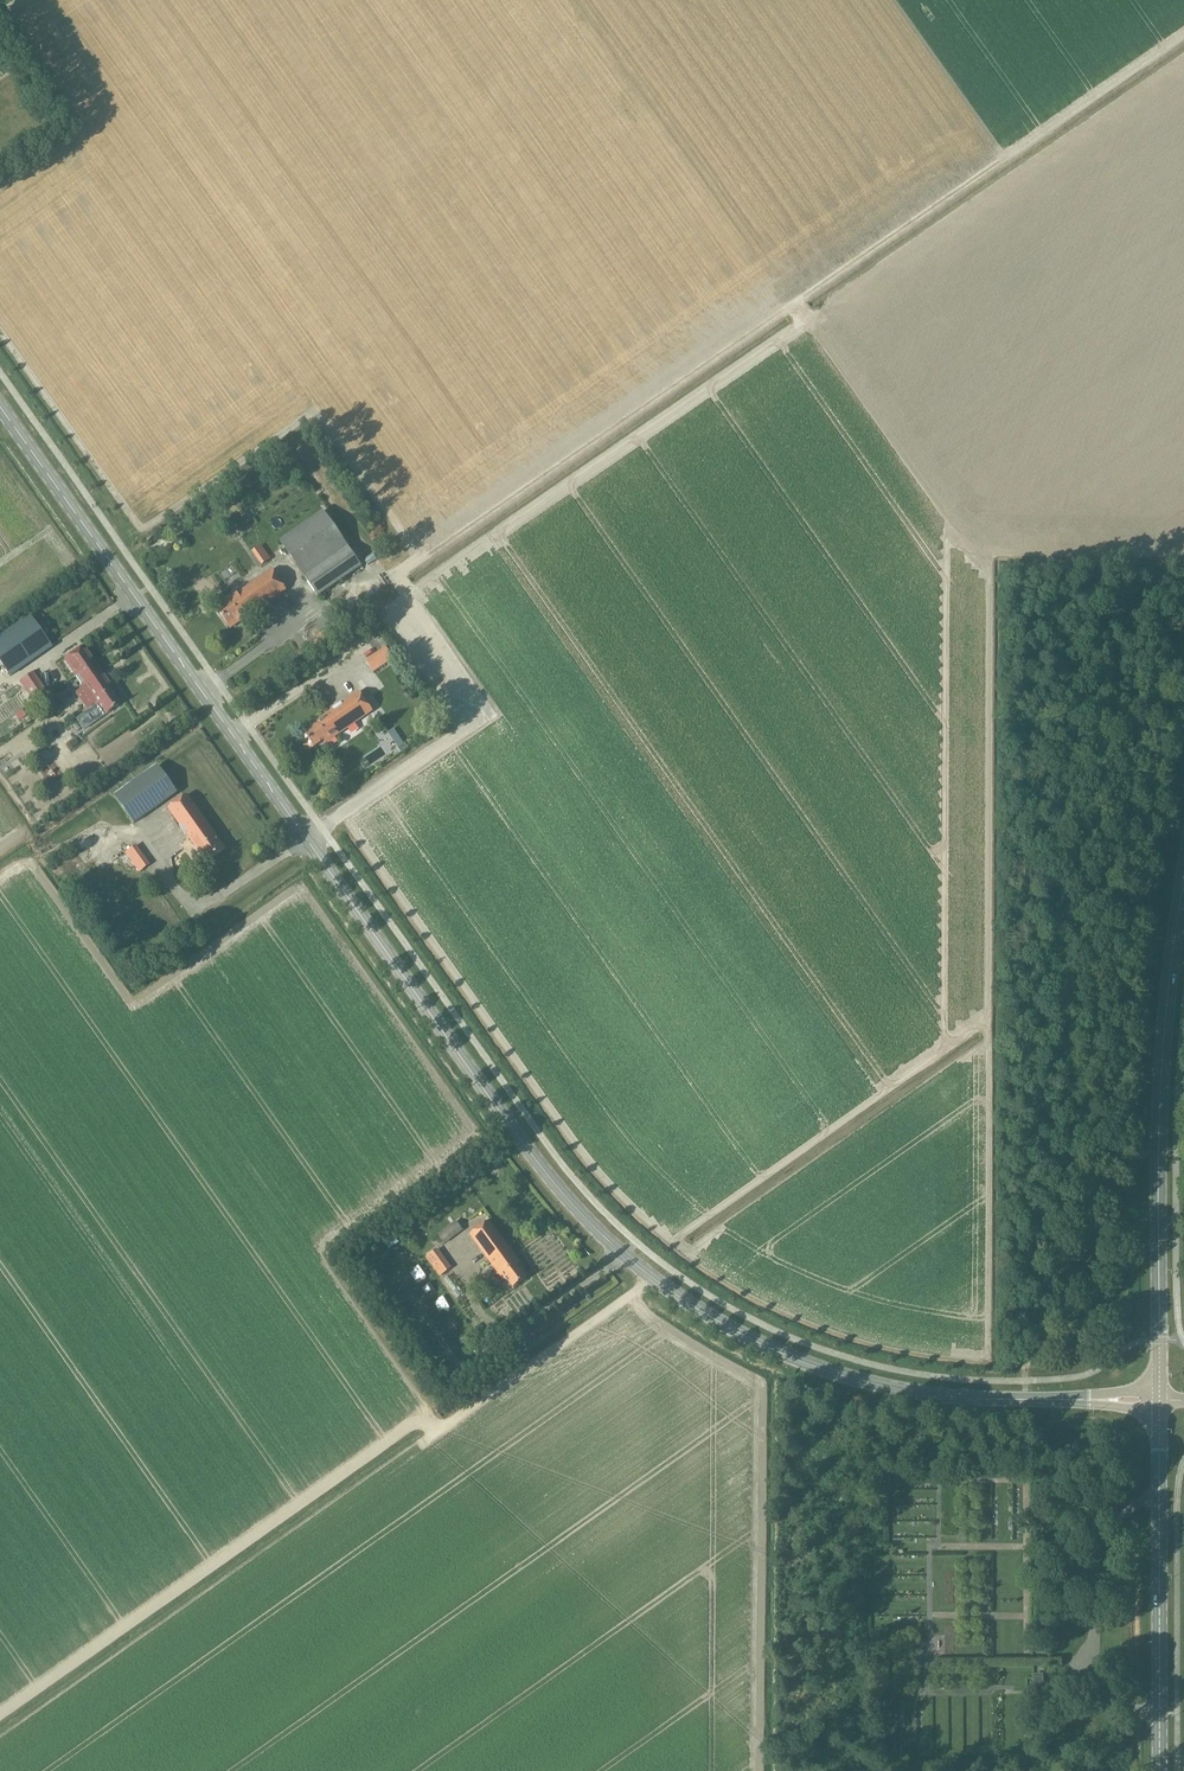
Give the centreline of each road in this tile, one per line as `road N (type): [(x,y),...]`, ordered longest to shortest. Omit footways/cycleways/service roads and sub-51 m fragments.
road 1 (secondary): [(1024,1399),(909,1392),(814,1367),(714,1318),(646,1273),(537,1161),(305,836)]
road 2 (track): [(1183,689),(1142,693),(1122,707),(1090,738),(1067,784),(1063,965),(1082,1175),(1058,1292),(1024,1380)]
road 3 (secondary): [(305,836),(0,406)]
road 4 (secondary): [(1159,1391),(1162,1058),(1183,874)]
road 5 (secondary): [(1160,1770),(1159,1408)]

